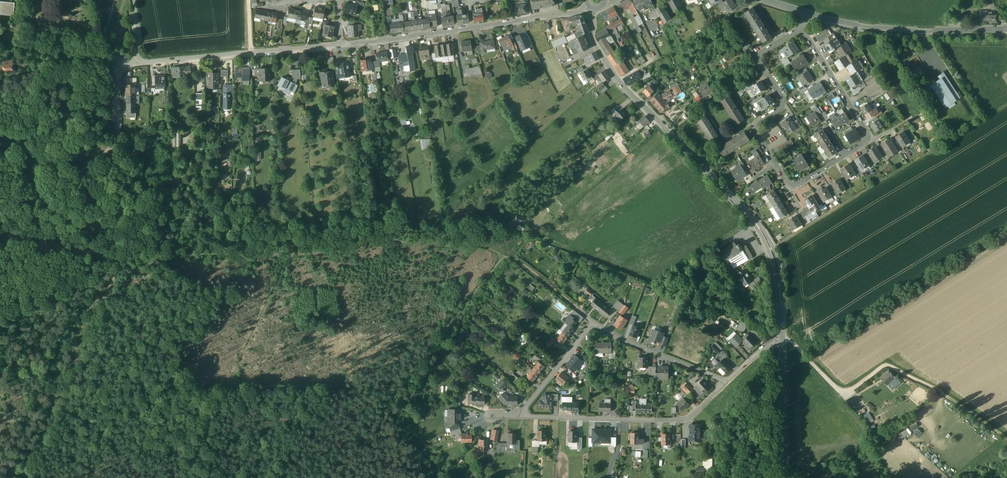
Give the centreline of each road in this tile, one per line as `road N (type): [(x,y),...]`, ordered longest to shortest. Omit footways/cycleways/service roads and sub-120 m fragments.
road 1 (tertiary): [(593,8),(595,45),(617,81),(767,241),(779,274),(782,338)]
road 2 (residential): [(801,29),(756,57),(782,102),(755,134),(786,182),(798,184),(870,138),(849,104)]
road 3 (residential): [(341,45),(513,22),(587,4)]
road 4 (residential): [(727,383),(690,416),(669,422),(524,417)]
road 5 (residential): [(136,63),(341,45)]
road 6 (residential): [(119,74),(117,138),(79,173),(51,169),(0,137)]
road 7 (tertiary): [(806,13),(866,27),(1006,29)]
road 8 (residential): [(595,326),(727,383)]
road 9 (track): [(63,387),(118,255)]
road 10 (track): [(1006,438),(887,362)]
road 11 (tertiary): [(782,338),(785,477)]
road 12 (track): [(118,255),(0,305)]

